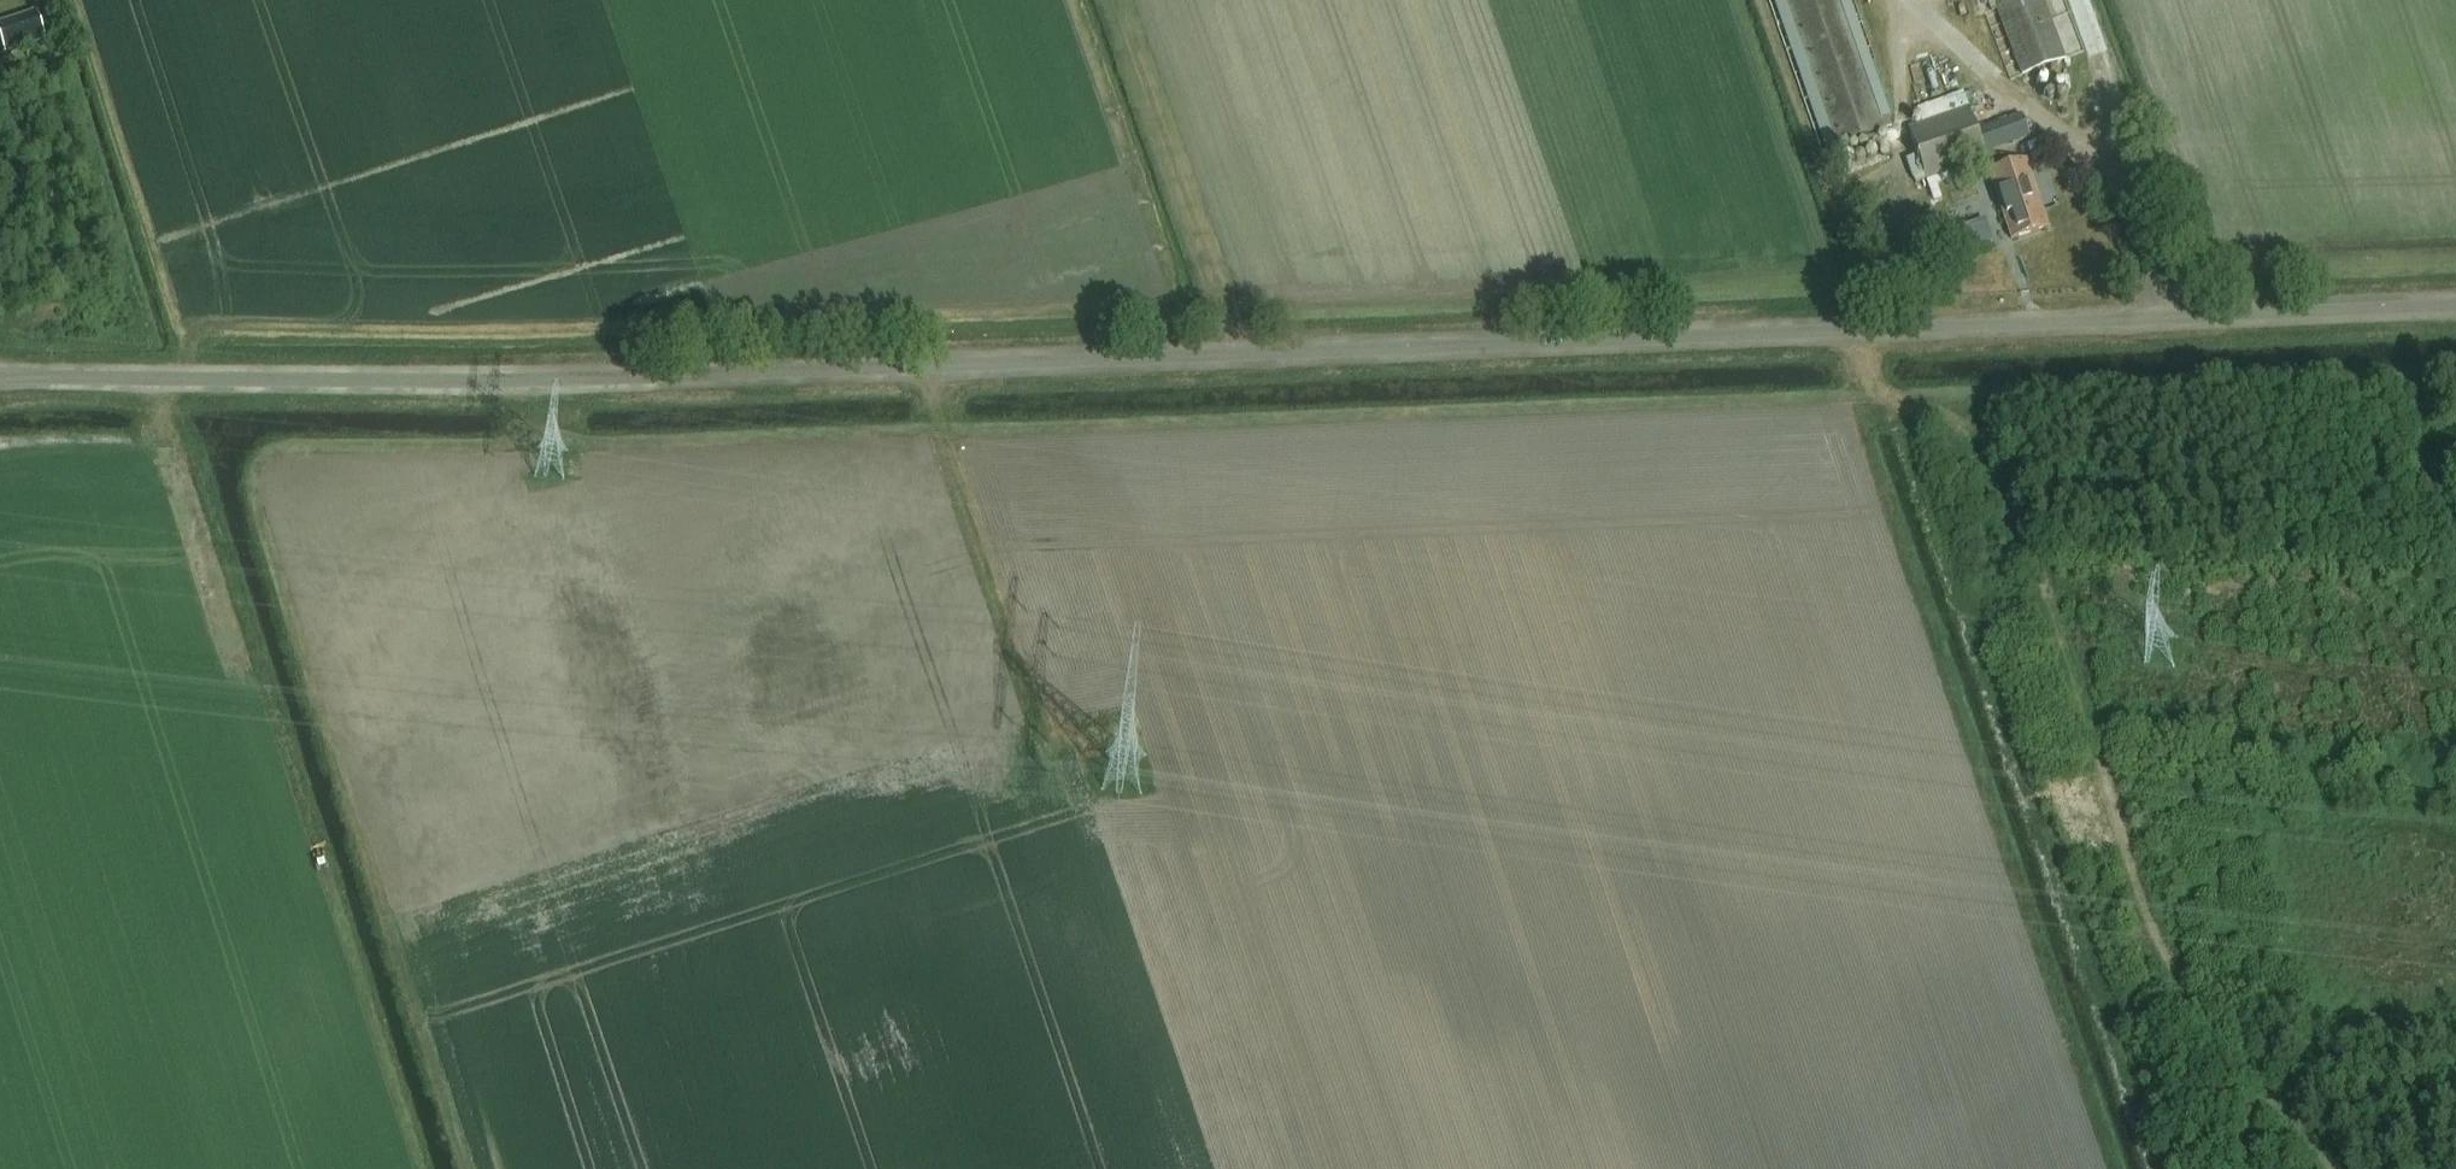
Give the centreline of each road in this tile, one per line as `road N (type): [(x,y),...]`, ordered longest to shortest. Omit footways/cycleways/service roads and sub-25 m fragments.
road 1 (residential): [(0,377),(454,385),(2455,308)]
road 2 (track): [(1850,328),(1869,387),(1983,442),(2011,484),(2159,918),(2199,1005),(2348,1168)]

